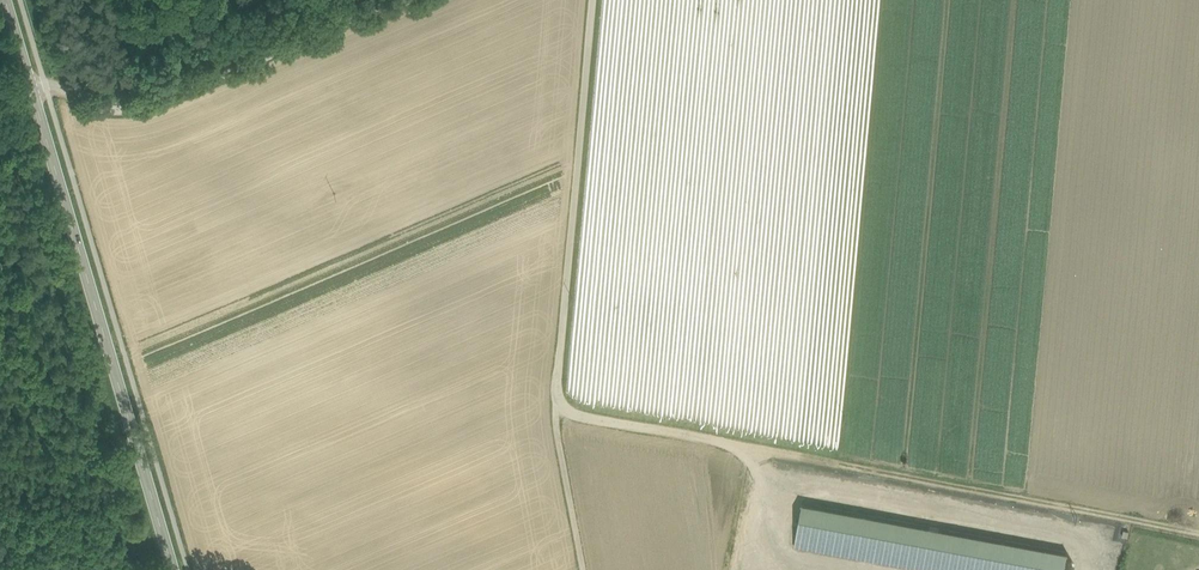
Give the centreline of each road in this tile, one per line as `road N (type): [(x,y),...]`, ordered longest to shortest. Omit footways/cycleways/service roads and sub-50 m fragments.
road 1 (unclassified): [(555,408),(1198,530)]
road 2 (secondary): [(31,84),(174,569)]
road 3 (unclassified): [(592,0),(555,408)]
road 4 (unclassified): [(403,0),(130,110),(101,109),(59,85),(31,84)]
road 5 (unclassified): [(555,408),(583,569)]

